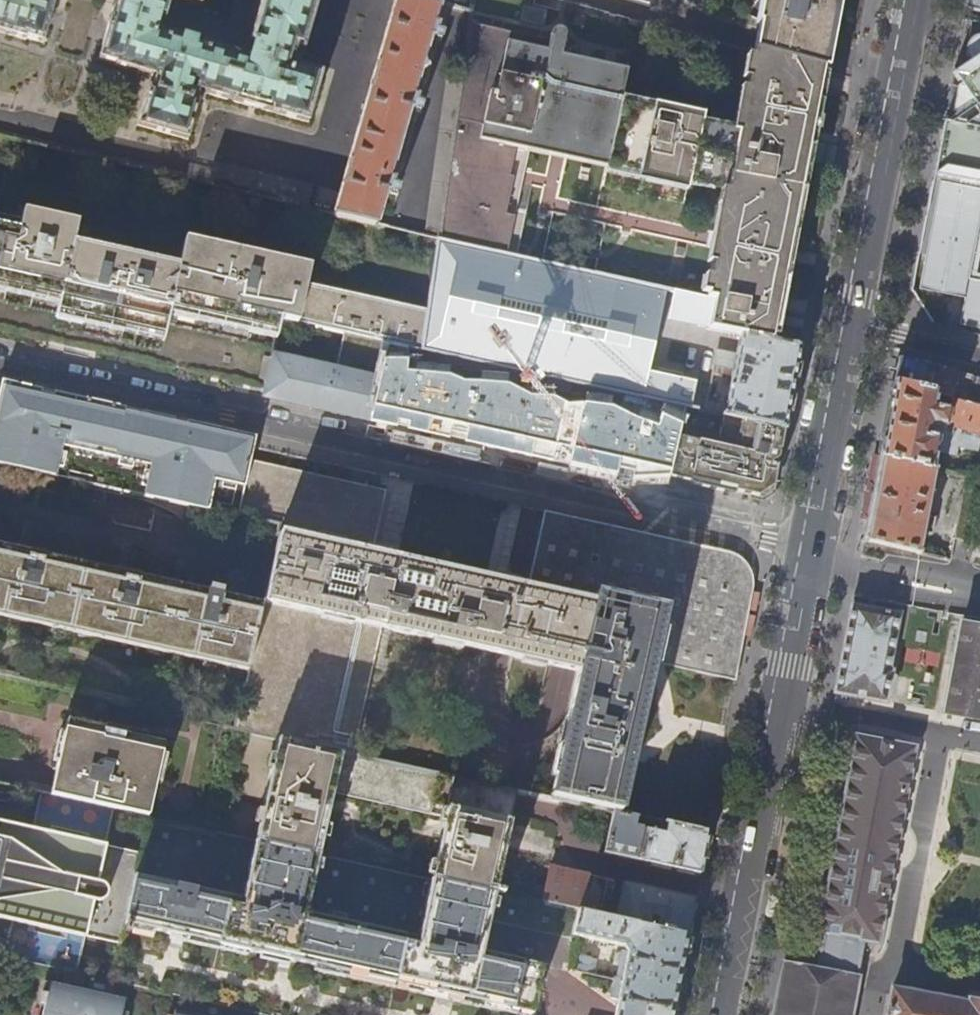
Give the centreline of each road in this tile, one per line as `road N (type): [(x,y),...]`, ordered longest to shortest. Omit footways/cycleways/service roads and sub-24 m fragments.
road 1 (residential): [(0,364),(811,546)]
road 2 (residential): [(811,546),(723,1014)]
road 3 (residential): [(912,0),(848,325)]
road 4 (residential): [(848,325),(811,546)]
road 5 (residential): [(848,325),(979,357)]

